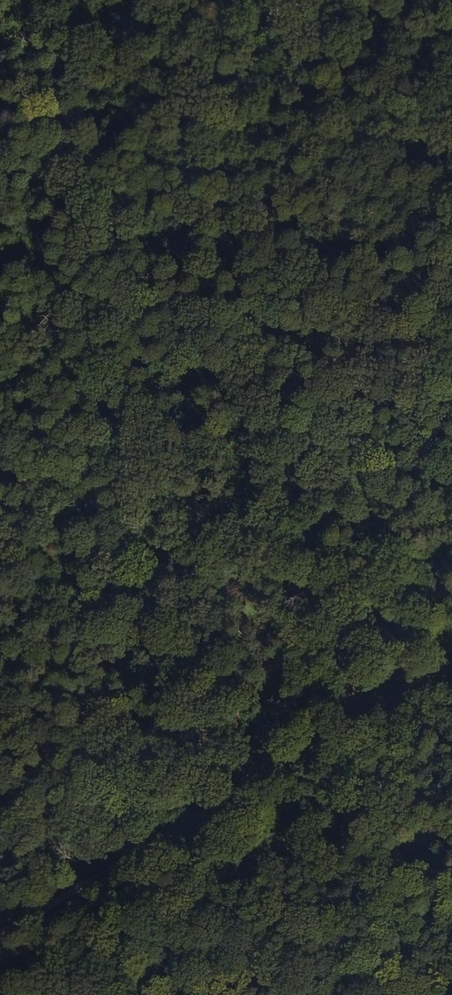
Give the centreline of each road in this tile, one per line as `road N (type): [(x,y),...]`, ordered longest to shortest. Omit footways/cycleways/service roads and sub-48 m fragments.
road 1 (track): [(451,660),(0,930)]

